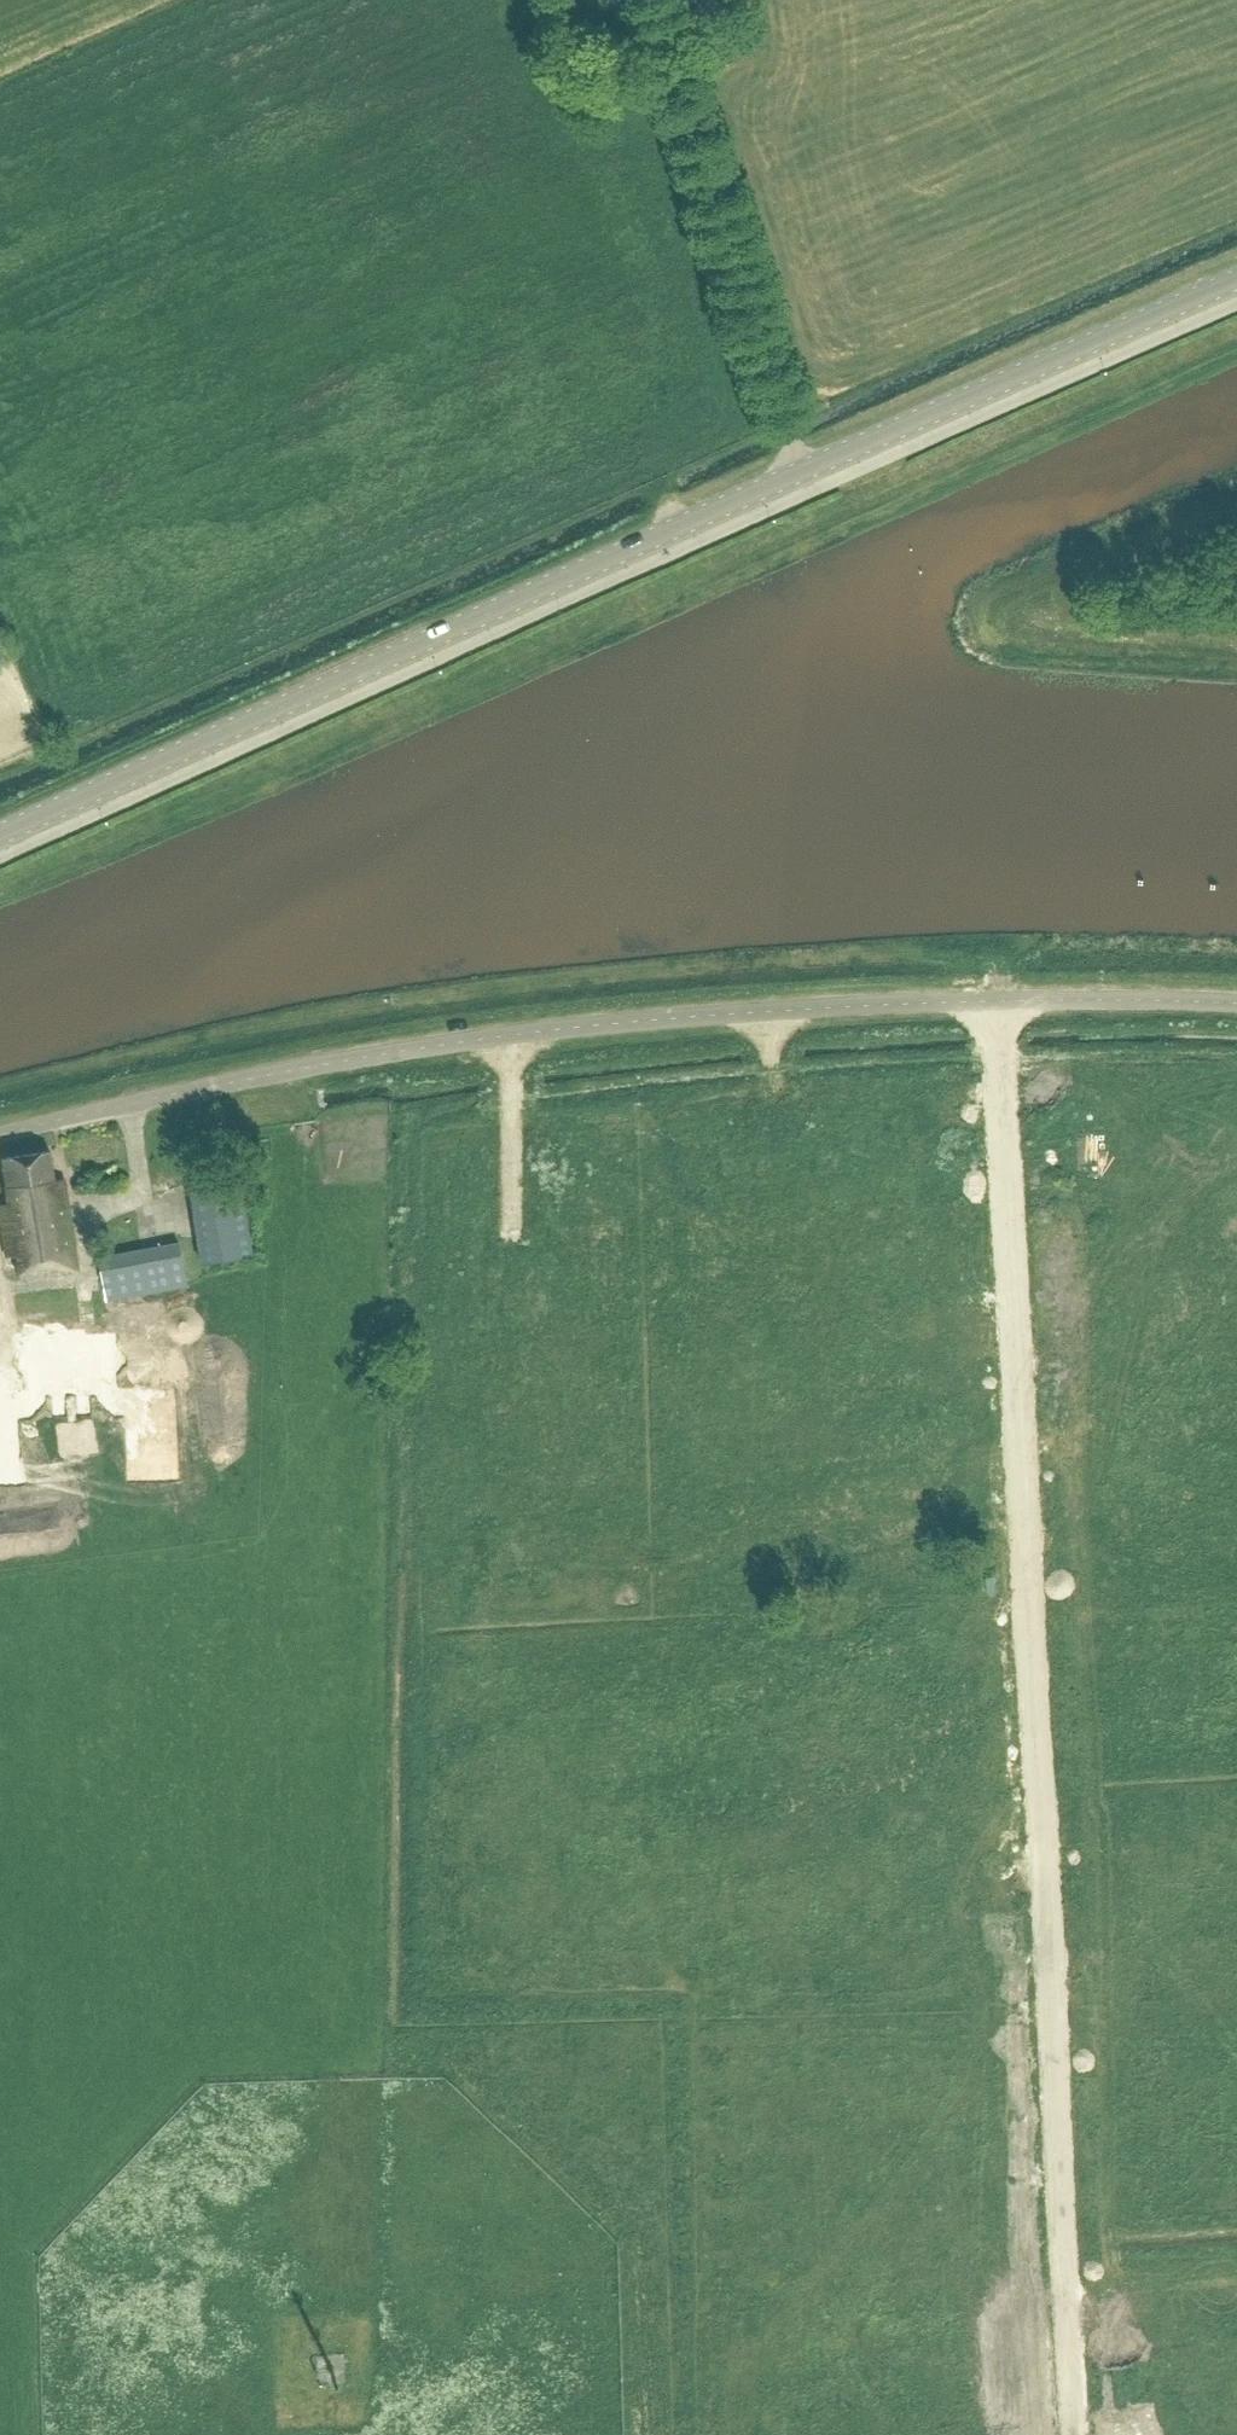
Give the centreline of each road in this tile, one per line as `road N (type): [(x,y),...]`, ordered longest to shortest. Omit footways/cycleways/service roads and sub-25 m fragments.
road 1 (residential): [(991,998),(1072,2434)]
road 2 (tertiary): [(0,835),(1236,280)]
road 3 (unclassified): [(0,1135),(261,1074),(503,1036),(991,998)]
road 4 (unclassified): [(991,998),(1236,1003)]

